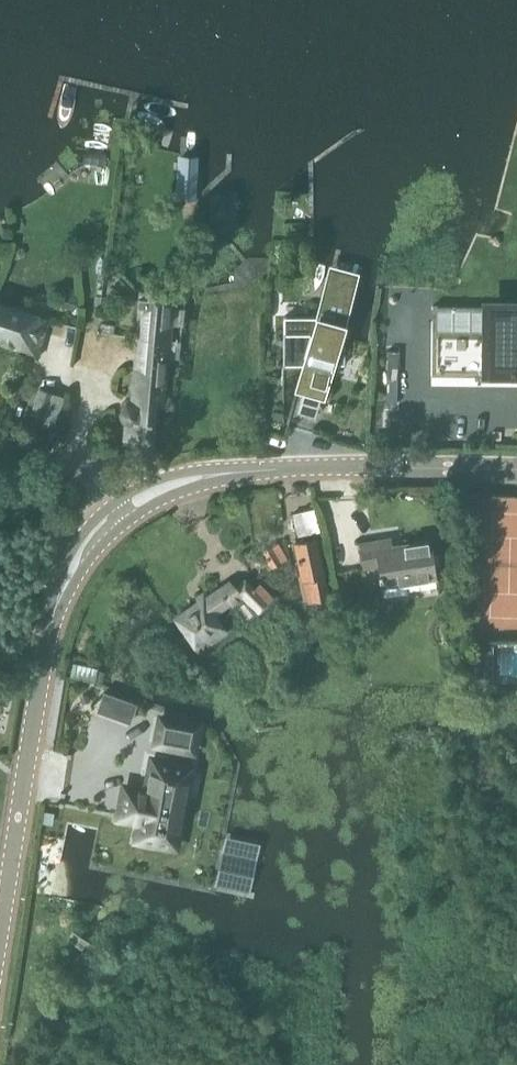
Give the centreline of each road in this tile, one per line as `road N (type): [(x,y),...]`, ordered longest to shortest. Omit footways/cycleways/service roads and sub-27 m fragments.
road 1 (tertiary): [(0,941),(60,593),(92,540),(123,509)]
road 2 (tertiary): [(123,509),(171,484),(225,473),(516,469)]
road 3 (unclassified): [(123,509),(74,464),(0,459)]

